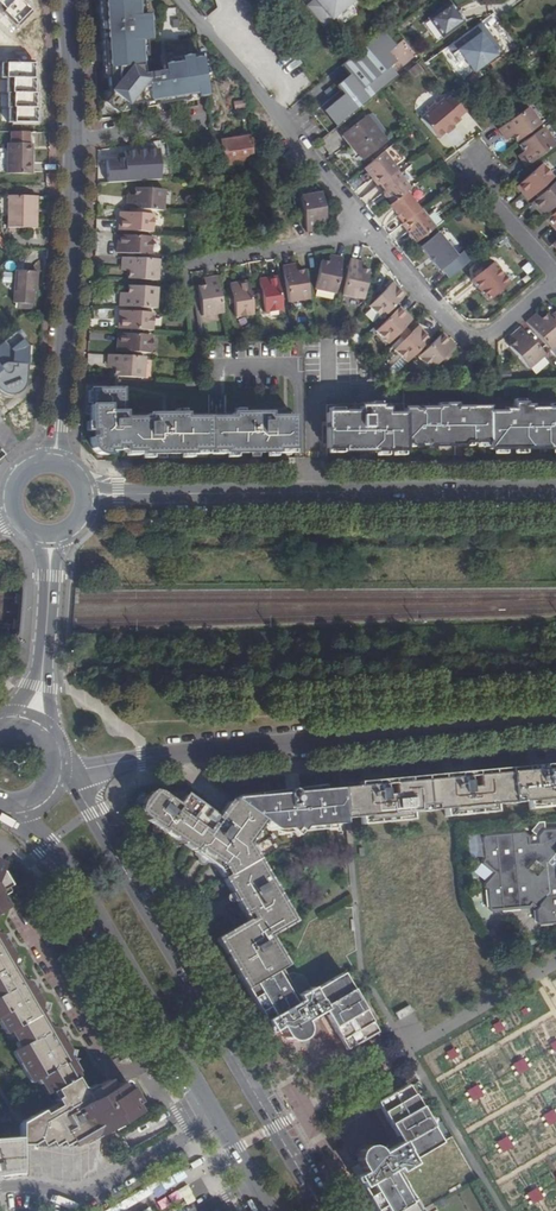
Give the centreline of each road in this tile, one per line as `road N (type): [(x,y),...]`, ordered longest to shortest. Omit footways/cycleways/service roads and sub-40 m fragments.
road 1 (secondary): [(322,1210),(93,813),(55,769)]
road 2 (residential): [(555,716),(55,769)]
road 3 (tertiary): [(83,494),(555,487)]
road 4 (tertiary): [(64,0),(73,88),(53,462)]
road 5 (secondary): [(10,809),(76,875),(216,1116)]
road 6 (residential): [(352,216),(175,0)]
road 7 (residential): [(555,278),(490,336),(460,336),(352,216)]
road 8 (residential): [(216,1116),(75,1200),(32,1185),(0,1188)]
road 9 (residential): [(352,216),(326,240),(183,262)]
road 10 (residential): [(555,278),(489,205),(470,170)]
road 11 (tertiary): [(43,666),(50,535)]

